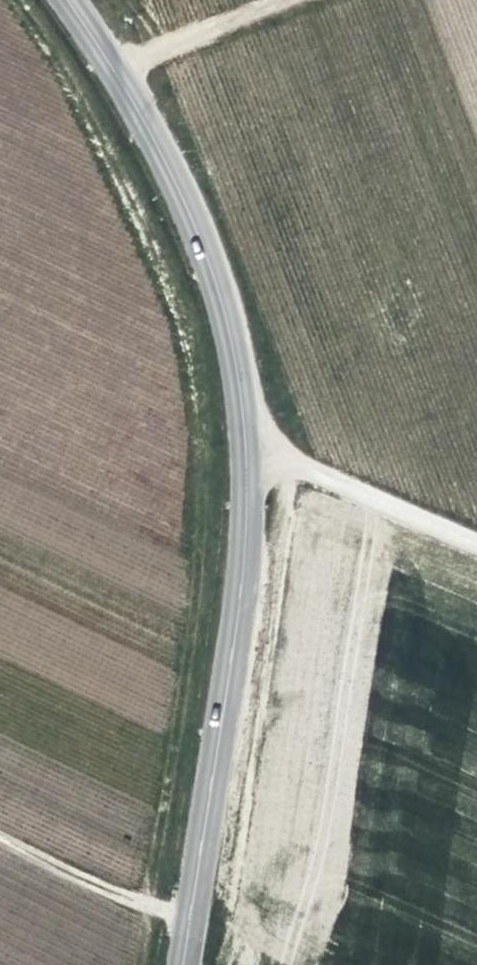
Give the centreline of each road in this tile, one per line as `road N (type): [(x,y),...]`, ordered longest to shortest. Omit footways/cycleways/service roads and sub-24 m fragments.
road 1 (tertiary): [(178,964),(243,550),(242,411),(230,330),(202,239),(154,135),(70,0)]
road 2 (track): [(246,450),(476,547)]
road 3 (track): [(0,834),(85,878),(186,913)]
road 4 (track): [(289,0),(115,66)]

